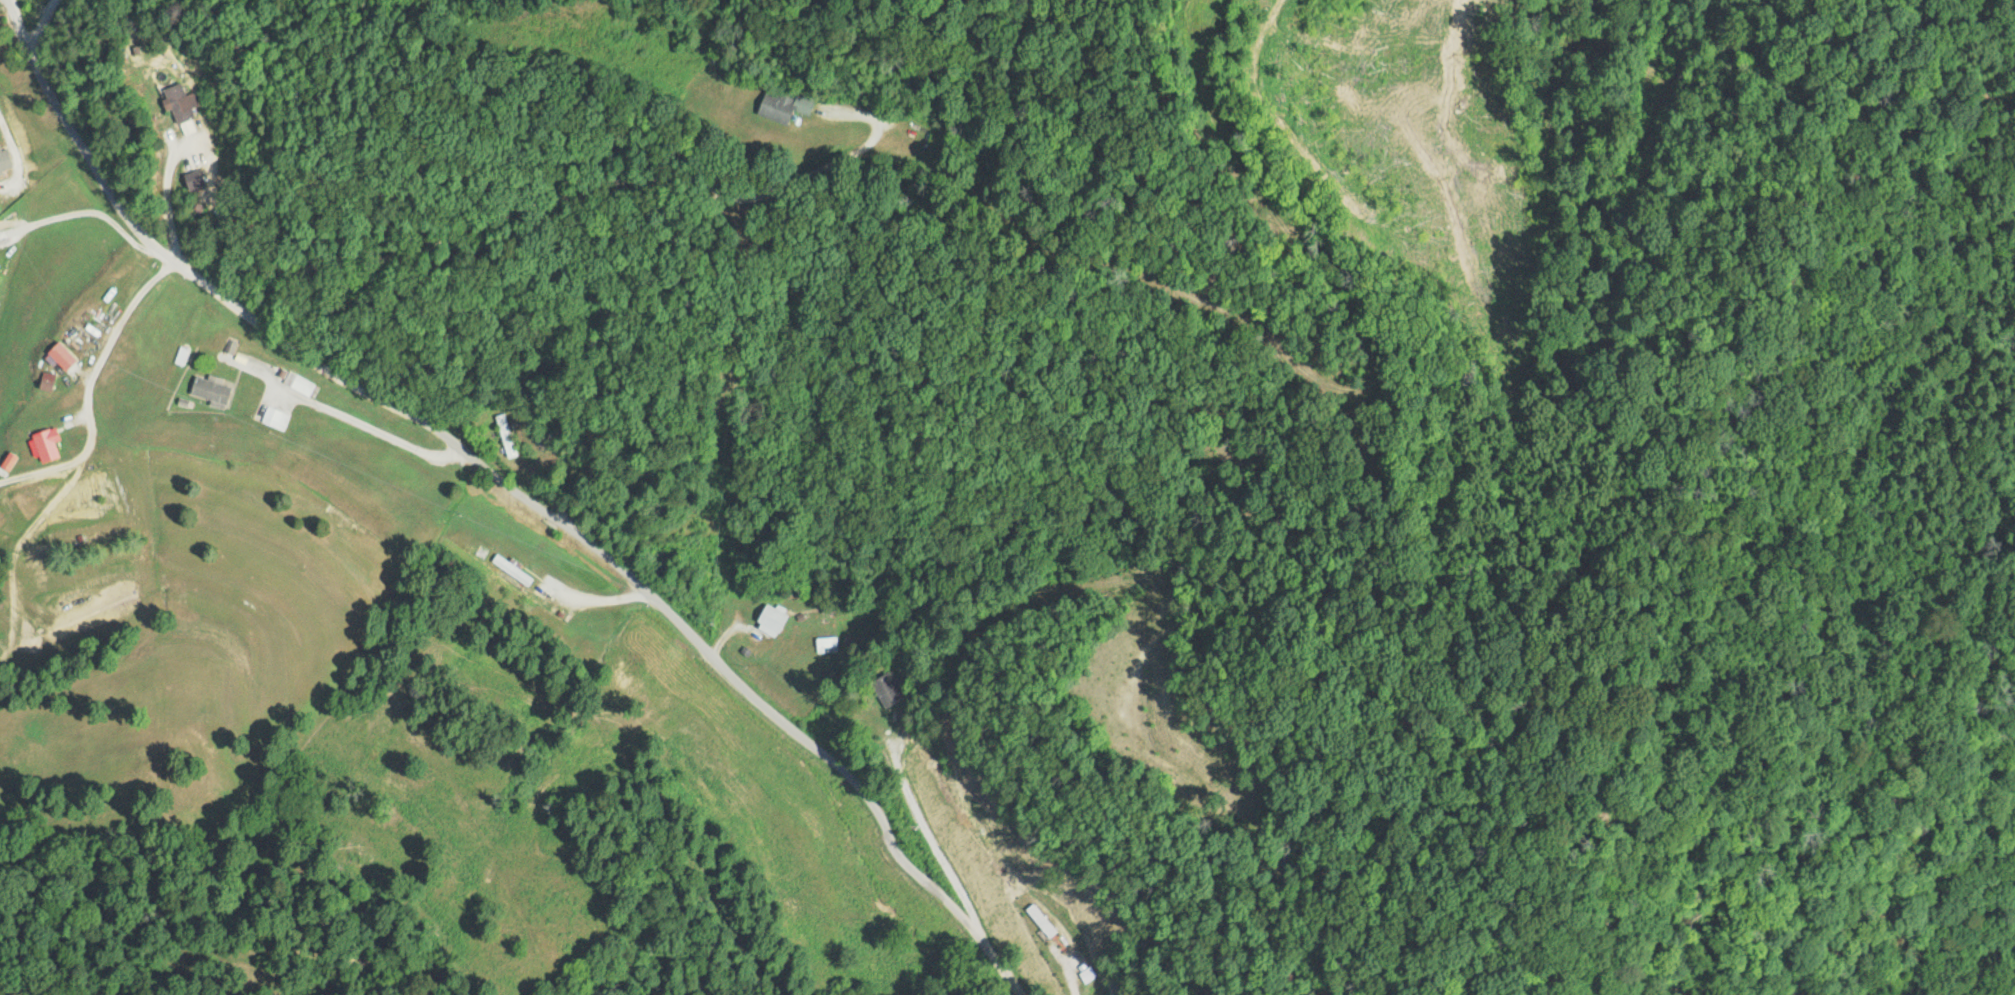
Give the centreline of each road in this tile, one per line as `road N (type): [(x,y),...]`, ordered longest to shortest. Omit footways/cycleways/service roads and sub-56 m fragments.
road 1 (residential): [(1023,994),(949,899),(915,871),(840,763),(753,698),(638,580),(450,437),(314,362),(169,259),(106,187),(10,0)]

